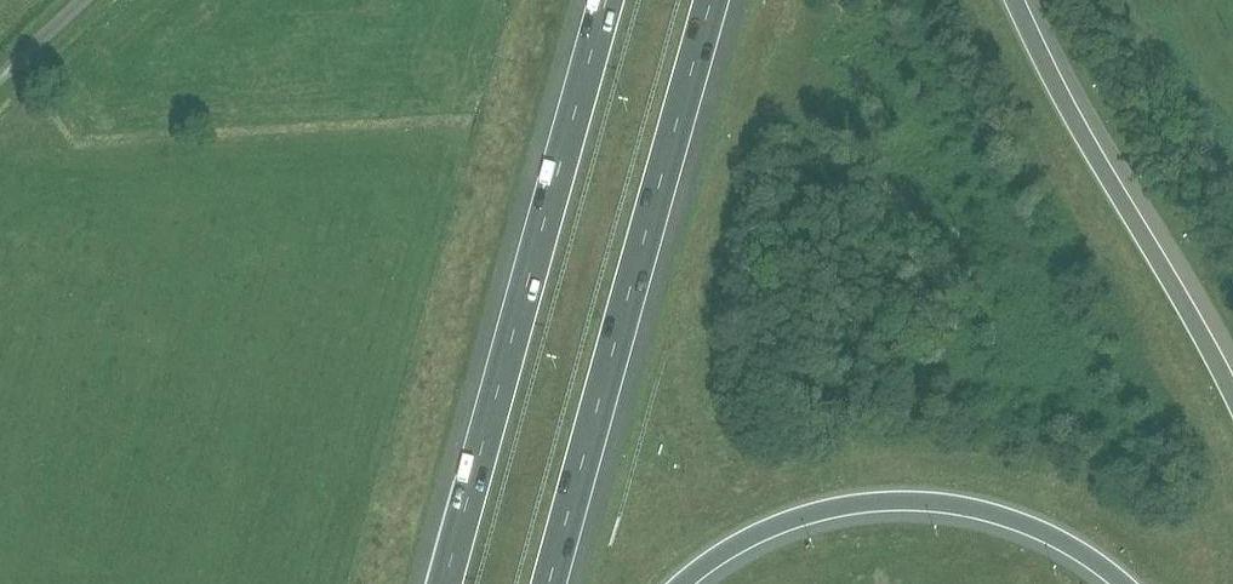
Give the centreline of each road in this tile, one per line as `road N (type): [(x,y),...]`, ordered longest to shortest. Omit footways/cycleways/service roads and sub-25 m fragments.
road 1 (motorway): [(551,583),(714,0)]
road 2 (motorway): [(606,0),(443,583)]
road 3 (motorway): [(686,583),(787,523),(853,507),(923,504),(1014,522),(1118,583)]
road 4 (motorway): [(1232,377),(1018,0)]

